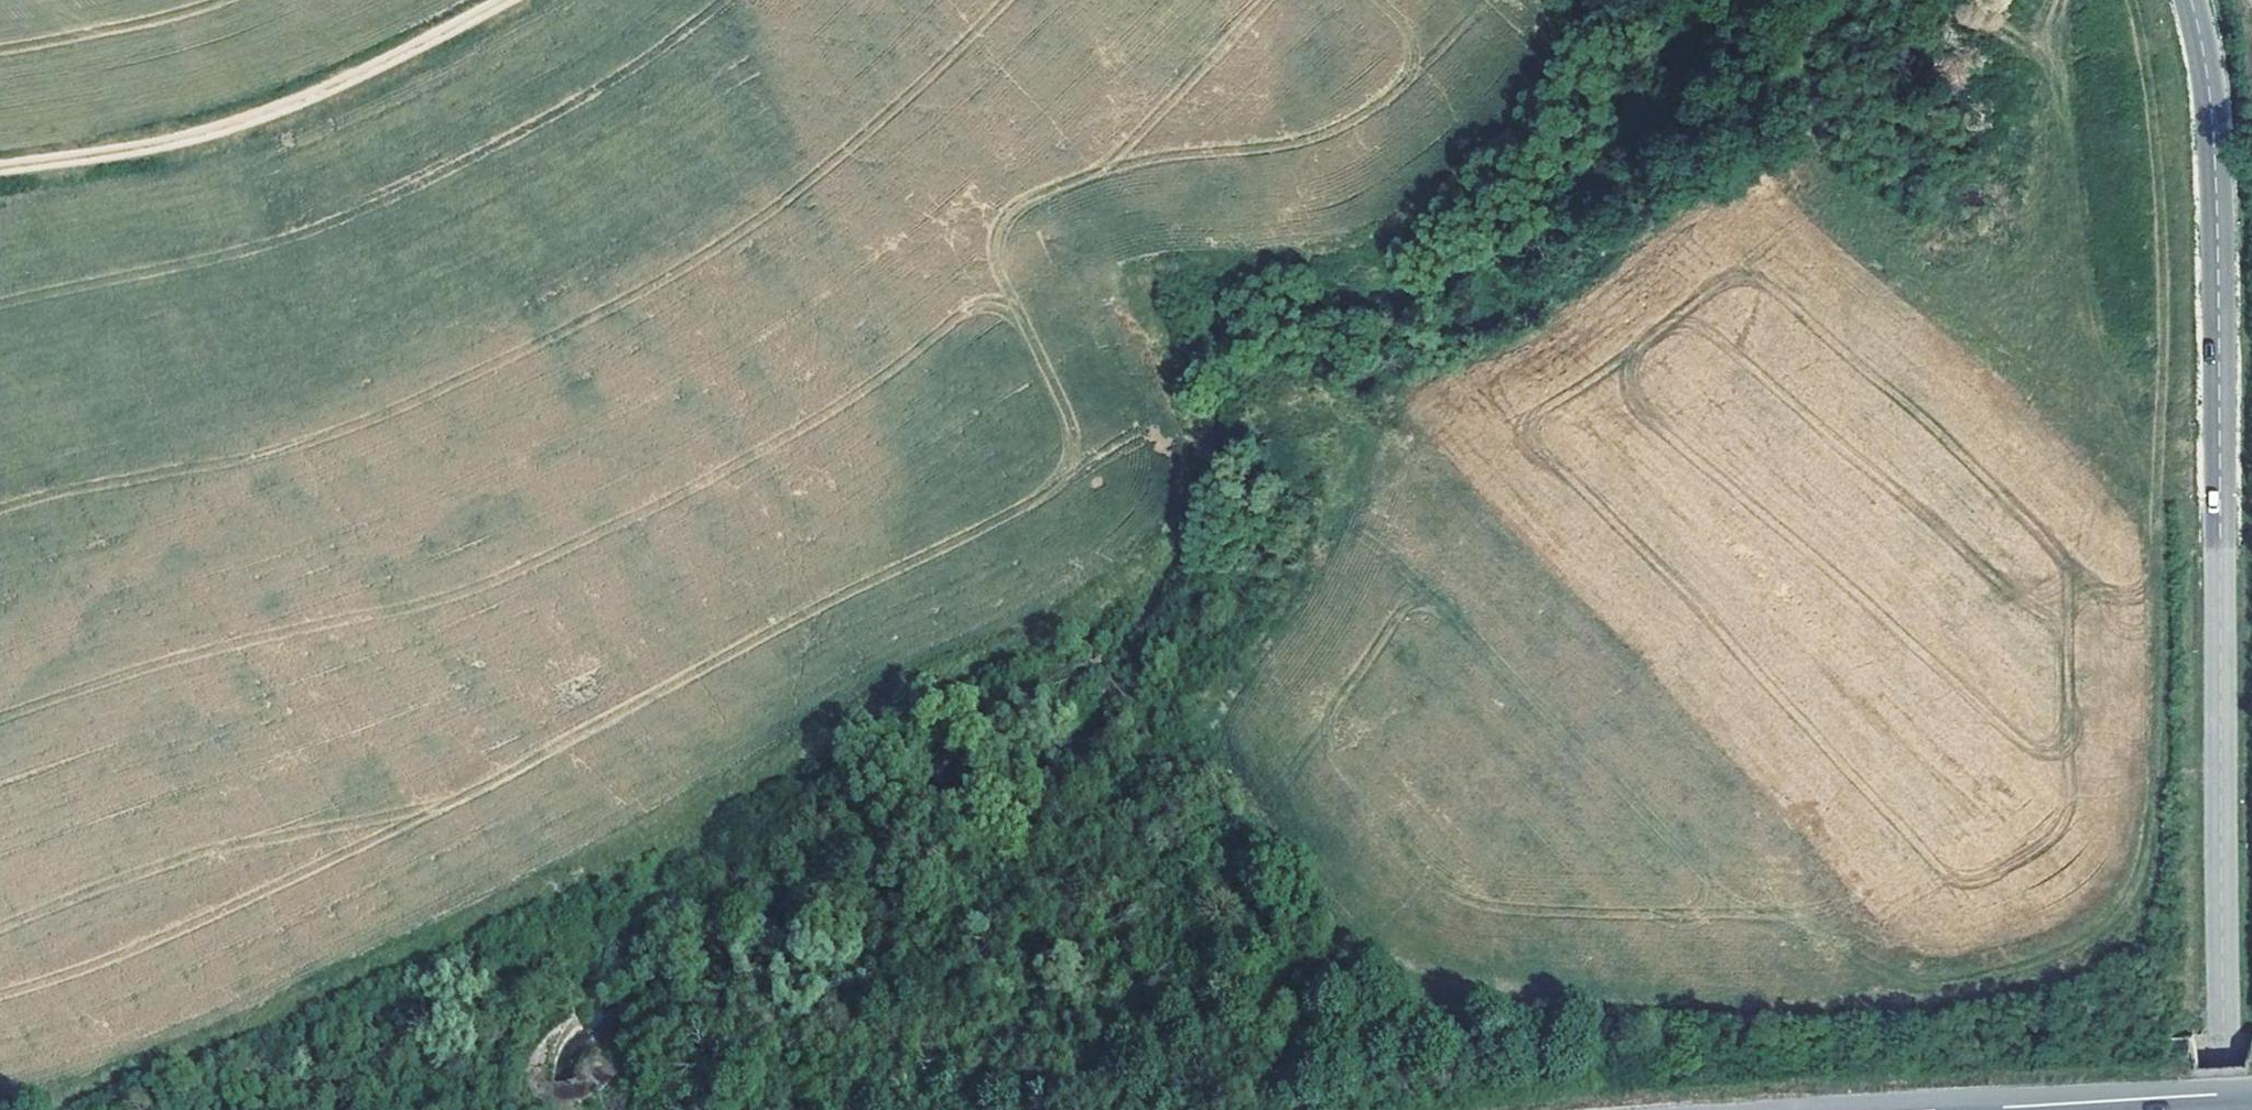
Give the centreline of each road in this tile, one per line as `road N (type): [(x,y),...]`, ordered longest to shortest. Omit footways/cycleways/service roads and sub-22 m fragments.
road 1 (tertiary): [(2223,1109),(2217,157),(2192,0)]
road 2 (track): [(499,0),(291,100),(215,127),(132,148),(0,165)]

